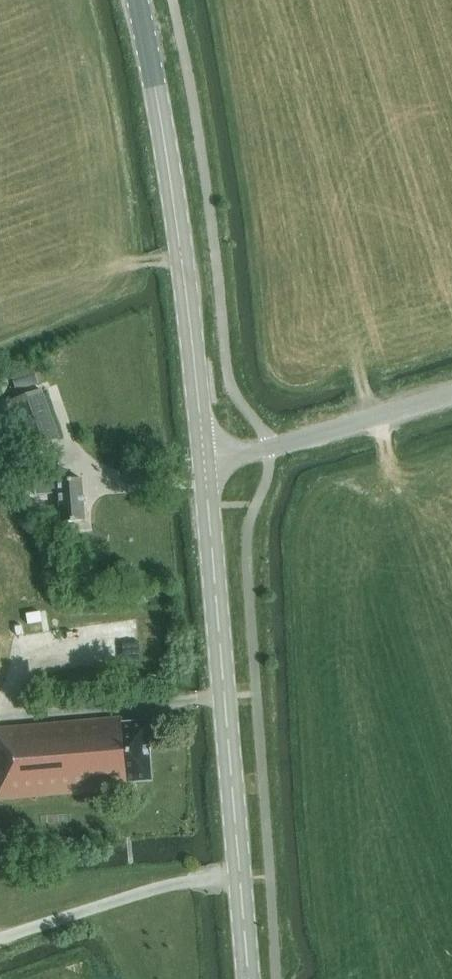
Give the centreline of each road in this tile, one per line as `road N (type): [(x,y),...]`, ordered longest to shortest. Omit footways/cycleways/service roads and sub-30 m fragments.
road 1 (tertiary): [(249,978),(203,457)]
road 2 (tertiary): [(203,457),(180,236),(139,0)]
road 3 (tertiary): [(203,457),(451,393)]
road 4 (track): [(0,942),(163,886),(240,877)]

